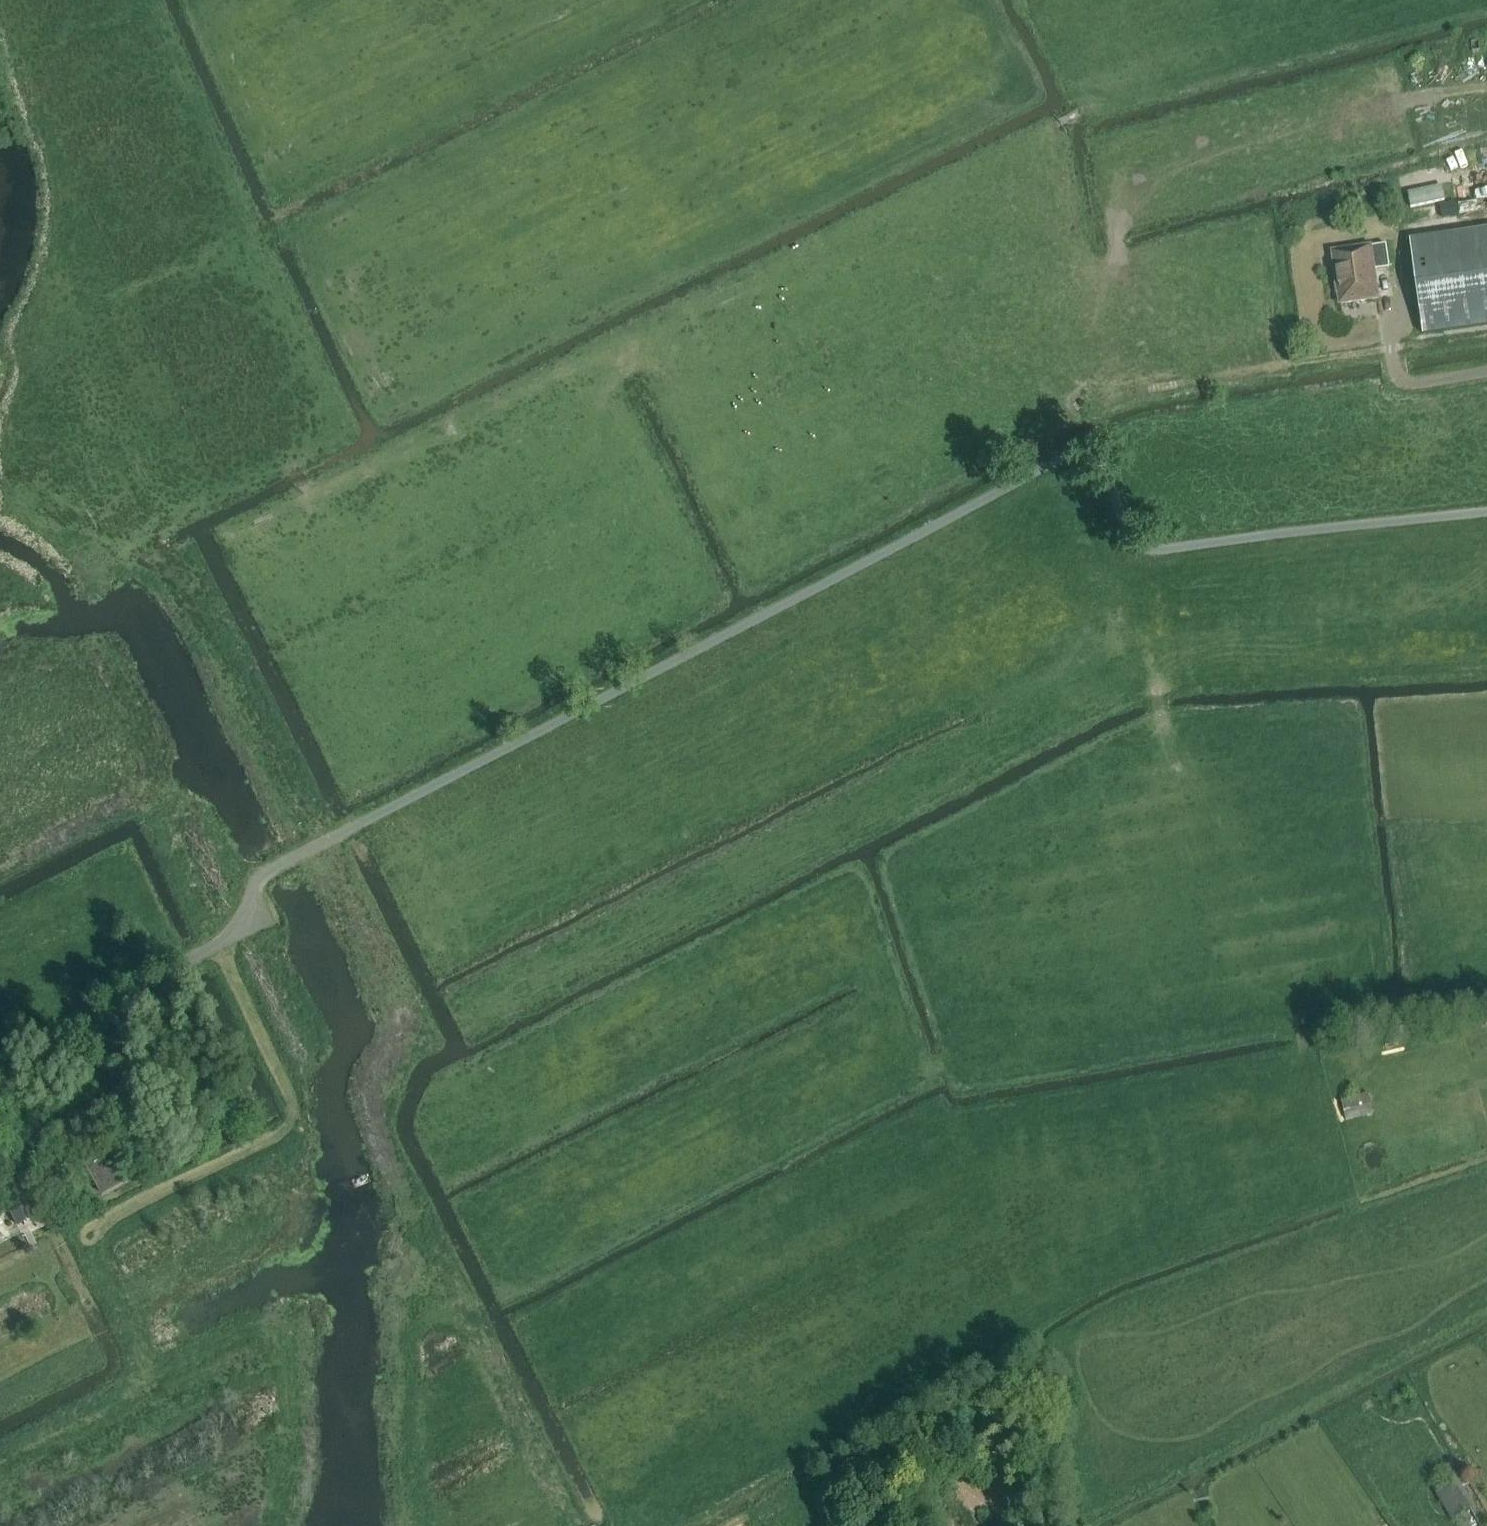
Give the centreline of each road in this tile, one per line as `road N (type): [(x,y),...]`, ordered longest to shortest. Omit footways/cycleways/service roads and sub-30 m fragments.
road 1 (unclassified): [(1486,513),(1160,550),(1128,531),(1105,468),(1070,456),(278,864),(262,876),(218,946),(0,1058)]

